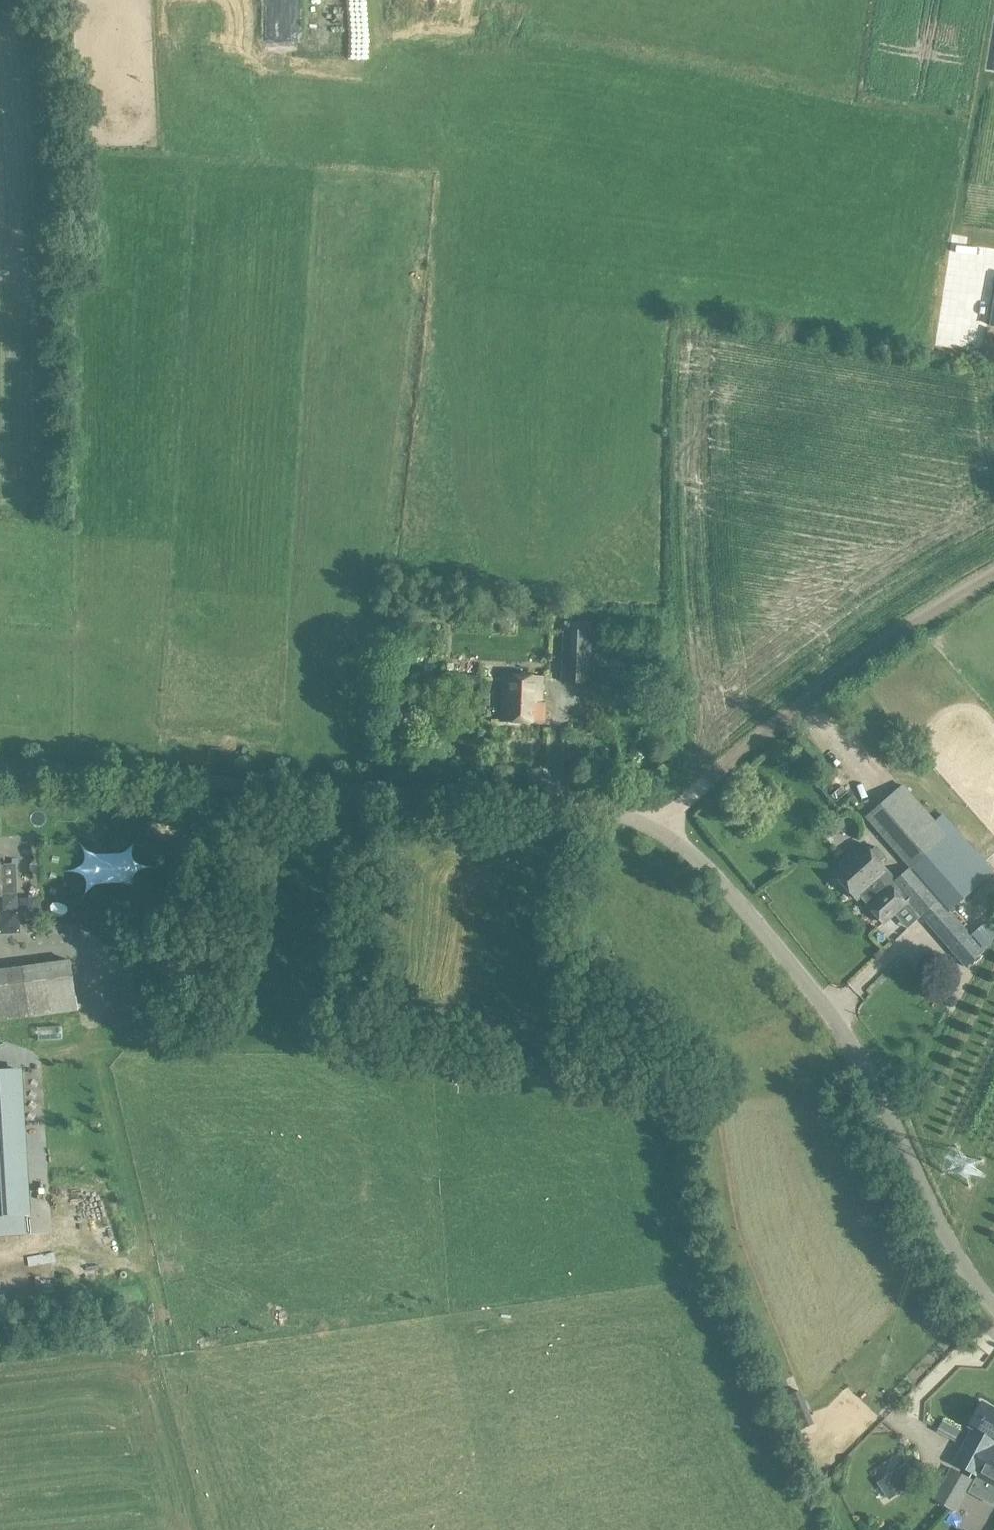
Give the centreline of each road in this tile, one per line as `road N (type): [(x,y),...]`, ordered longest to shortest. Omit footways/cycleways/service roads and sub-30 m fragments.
road 1 (unclassified): [(993,1310),(939,1225),(847,1031),(713,871),(655,822),(522,799),(0,768)]
road 2 (track): [(655,822),(993,572)]

